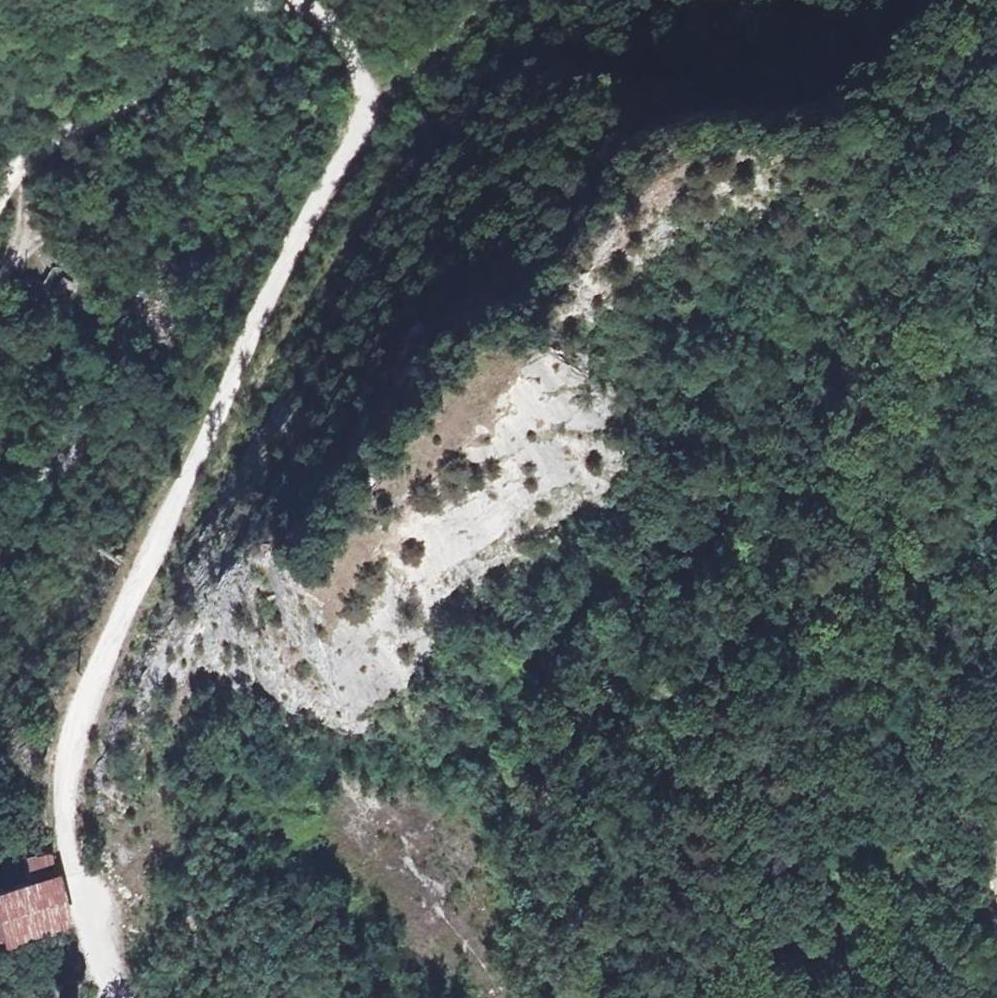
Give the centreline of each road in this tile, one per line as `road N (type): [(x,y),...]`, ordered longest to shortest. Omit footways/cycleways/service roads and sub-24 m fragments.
road 1 (track): [(132,997),(83,873),(79,757),(139,601),(361,131),(361,82),(299,0)]
road 2 (track): [(269,0),(11,175),(0,192)]

